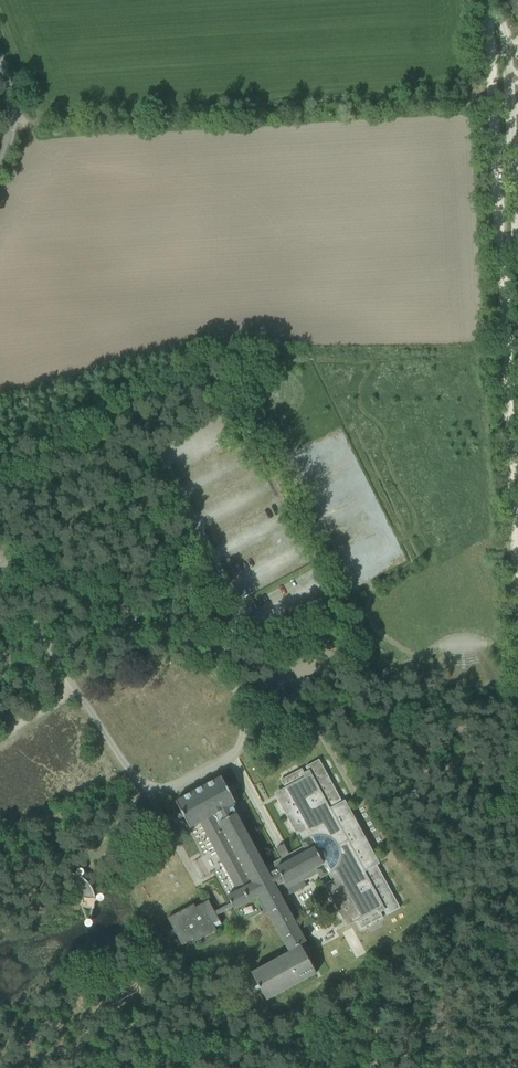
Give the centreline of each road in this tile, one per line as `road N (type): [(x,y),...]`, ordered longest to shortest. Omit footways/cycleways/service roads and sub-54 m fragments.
road 1 (unclassified): [(142,784),(161,788),(193,777),(235,752),(244,719),(150,509),(125,499),(106,504),(0,564)]
road 2 (unclassified): [(142,784),(0,564)]

